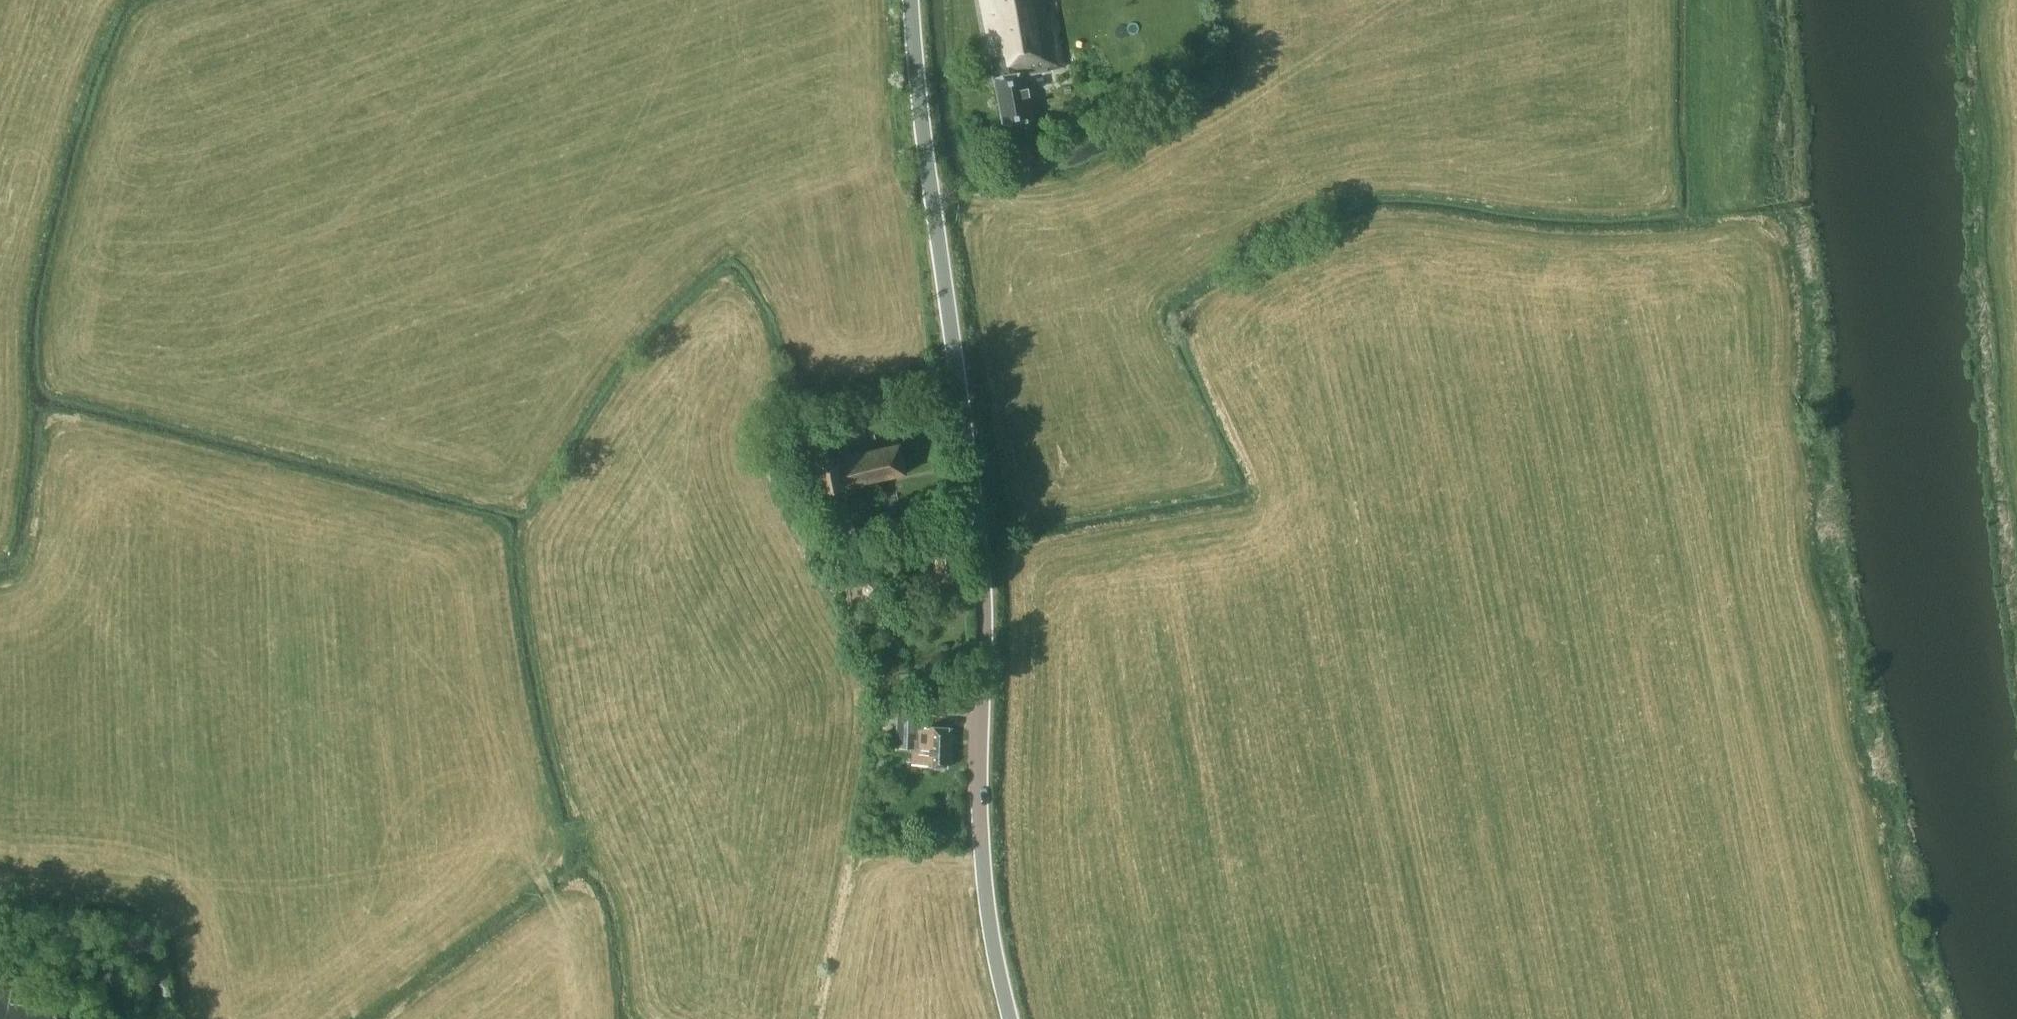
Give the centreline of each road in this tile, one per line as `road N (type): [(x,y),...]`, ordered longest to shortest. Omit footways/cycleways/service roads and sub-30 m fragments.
road 1 (unclassified): [(1010,1018),(981,849),(982,581),(910,0)]

